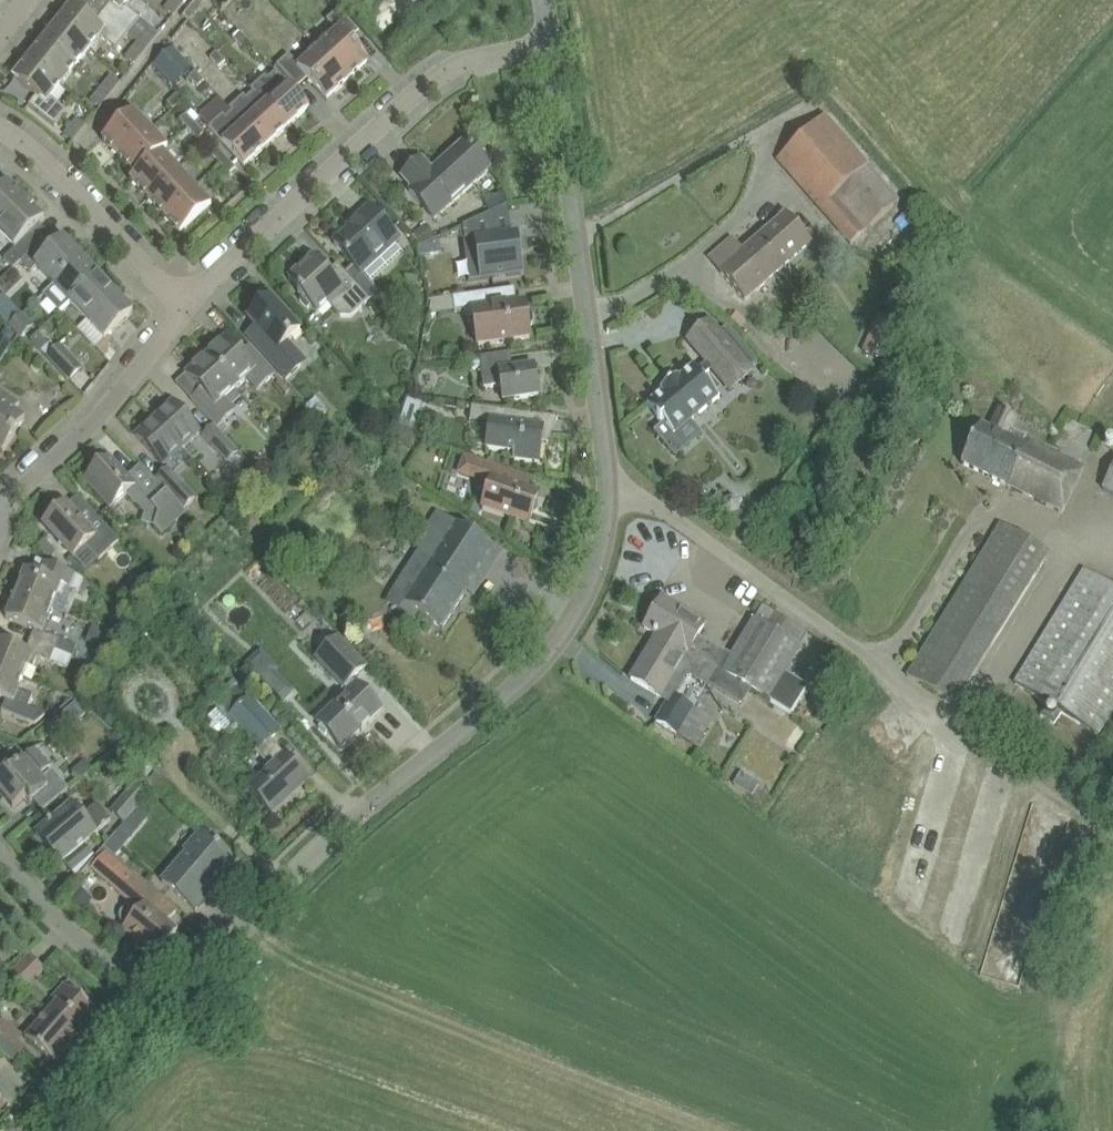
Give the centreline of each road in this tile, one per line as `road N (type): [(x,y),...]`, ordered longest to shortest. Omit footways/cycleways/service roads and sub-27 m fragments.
road 1 (tertiary): [(168,1015),(318,846),(500,699),(565,628),(604,542),(610,483)]
road 2 (unclassified): [(1108,828),(949,725),(852,644),(664,510),(610,483)]
road 3 (residential): [(180,309),(408,98),(452,68),(549,42)]
road 4 (tertiary): [(610,483),(549,42)]
road 5 (unclassified): [(1055,1130),(1108,828)]
road 6 (residential): [(0,498),(91,415),(180,309)]
road 7 (residential): [(180,309),(0,128)]
road 8 (residential): [(168,1015),(51,917),(0,855)]
road 9 (tertiary): [(69,1130),(168,1015)]

